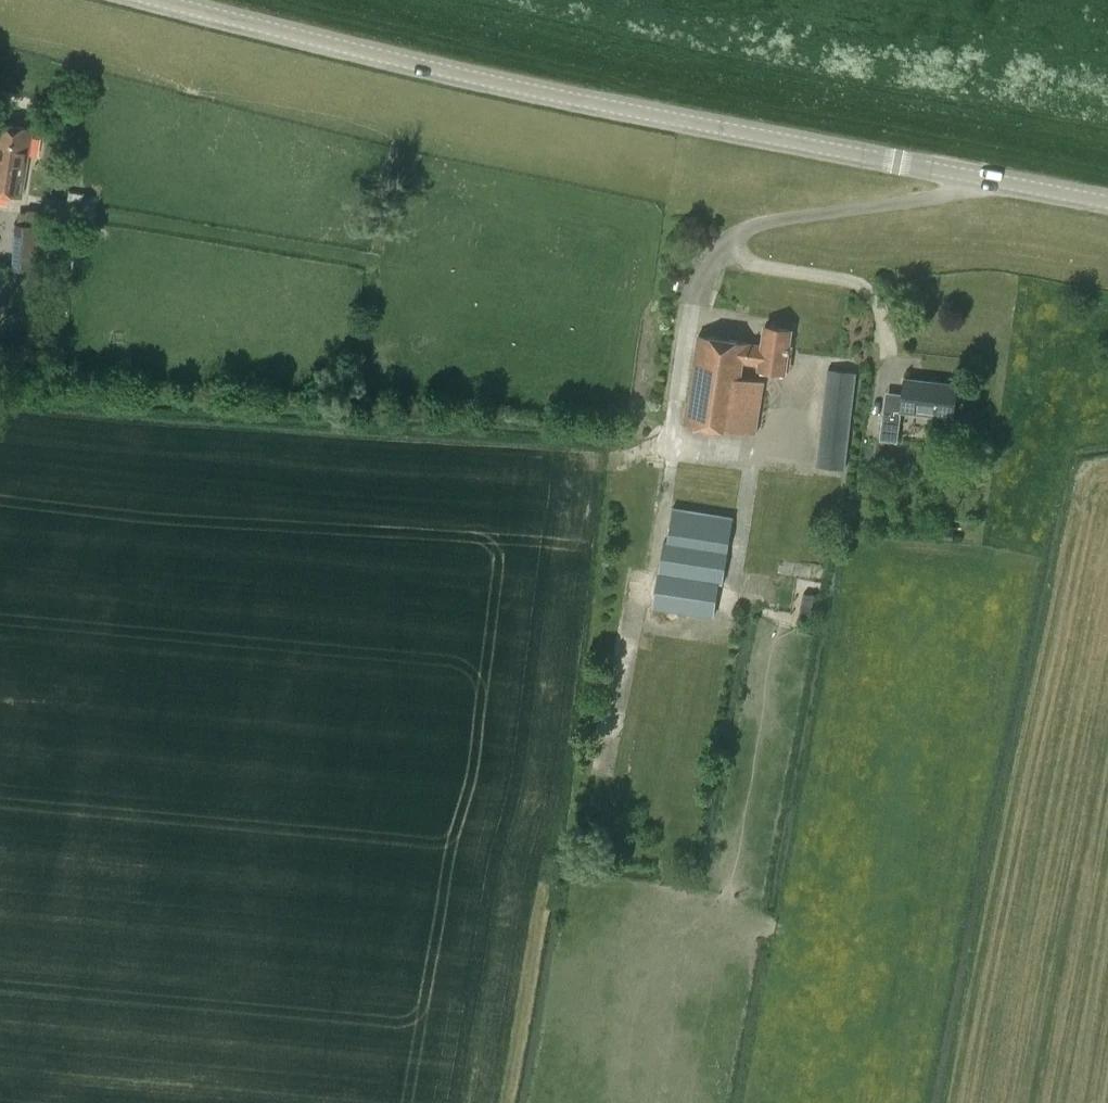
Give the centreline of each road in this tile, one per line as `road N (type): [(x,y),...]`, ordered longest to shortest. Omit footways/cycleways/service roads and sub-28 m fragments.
road 1 (tertiary): [(1107,201),(522,90),(151,0)]

